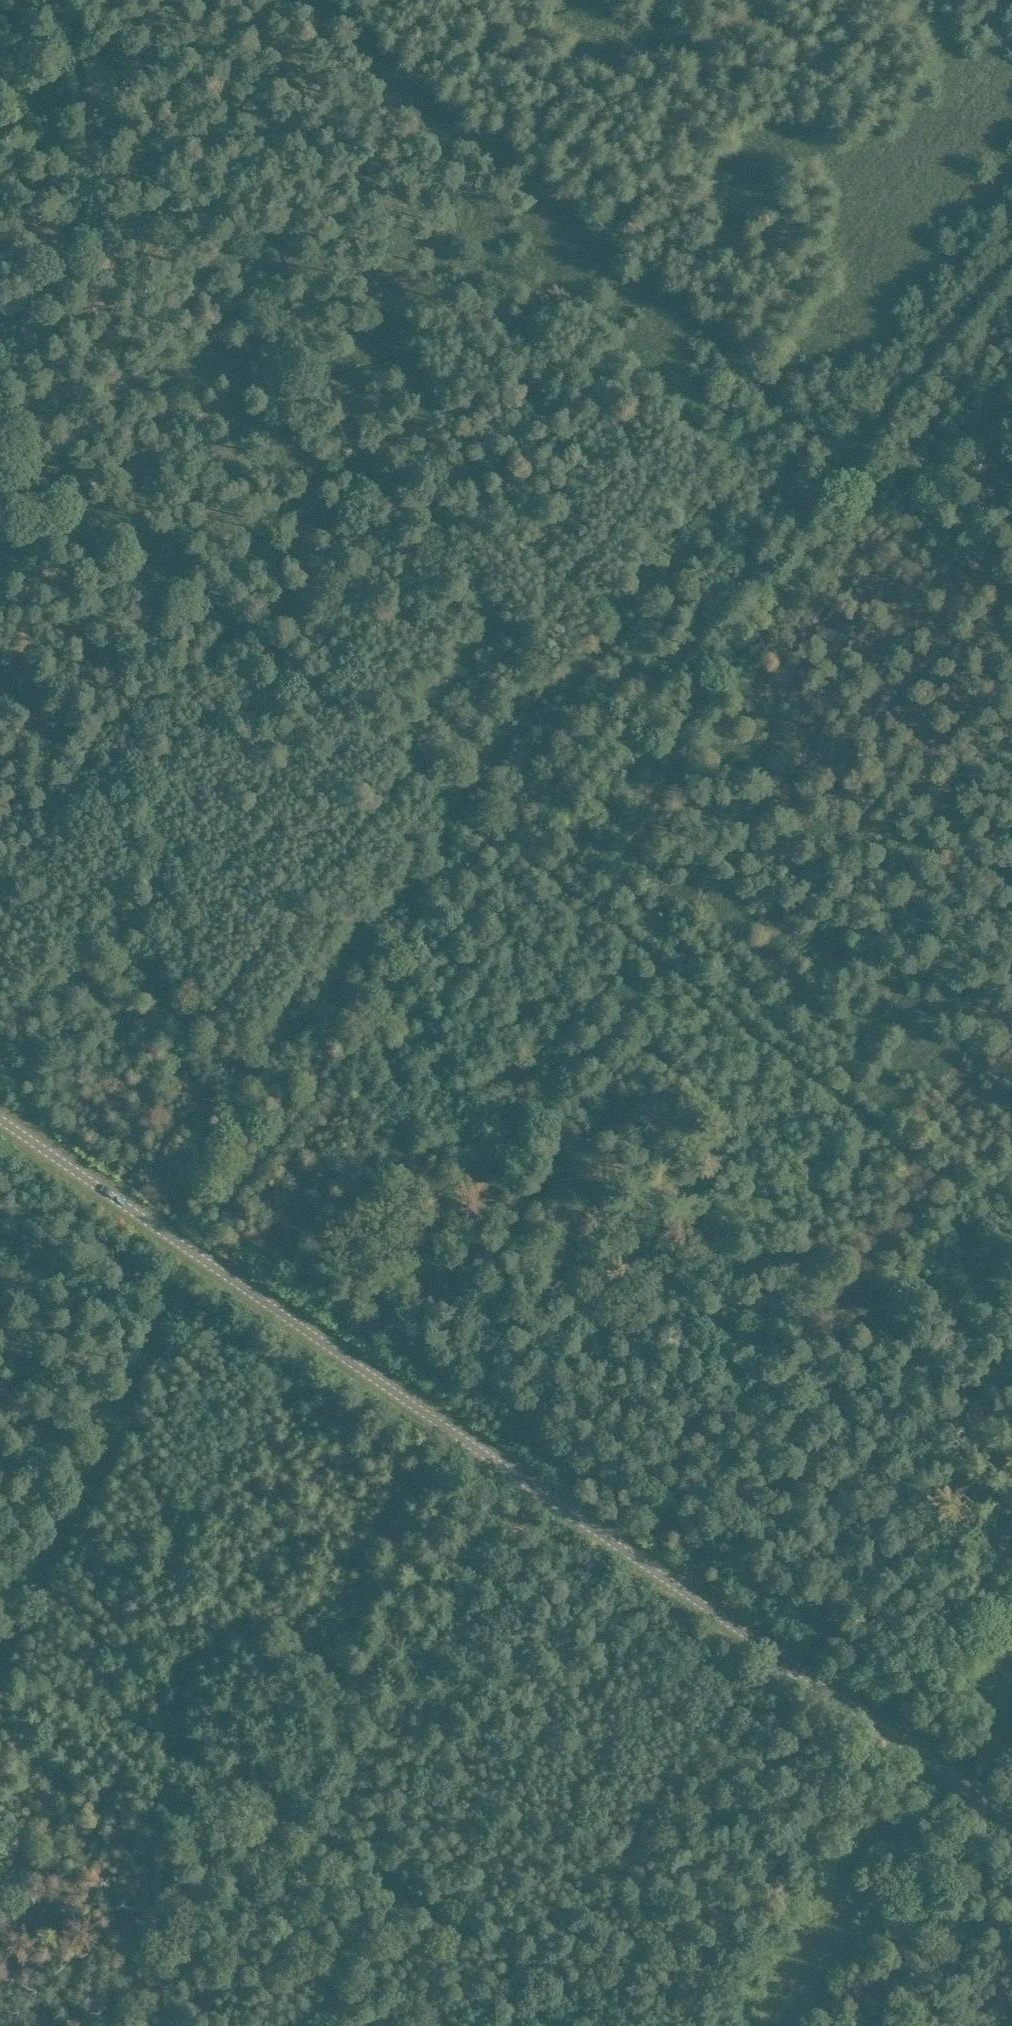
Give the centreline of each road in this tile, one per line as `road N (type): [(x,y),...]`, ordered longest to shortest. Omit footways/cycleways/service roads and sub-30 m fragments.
road 1 (unclassified): [(1011,1818),(0,1119)]
road 2 (track): [(635,2025),(0,1650)]
road 3 (track): [(741,2025),(881,1791)]

